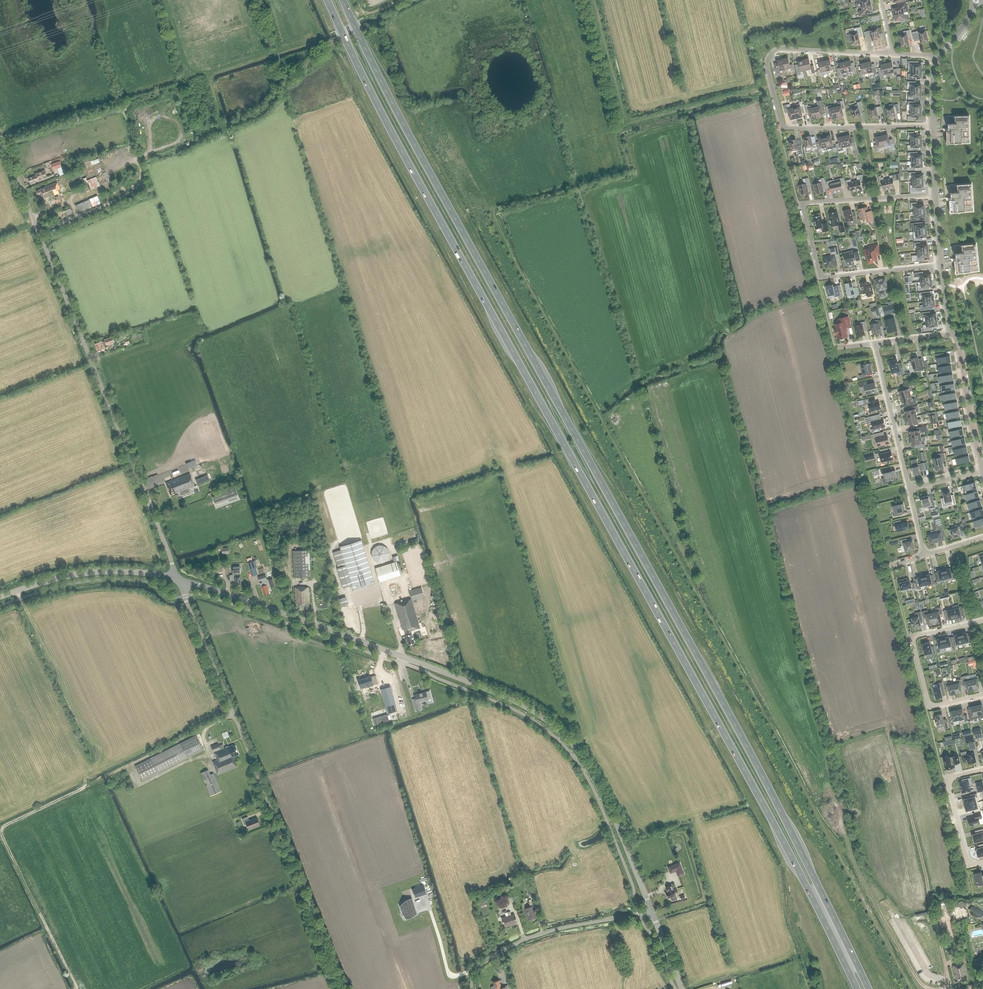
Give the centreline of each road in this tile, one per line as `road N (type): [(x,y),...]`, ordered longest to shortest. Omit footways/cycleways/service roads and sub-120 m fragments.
road 1 (trunk): [(328,0),(378,107),(770,816),(856,988)]
road 2 (trunk): [(868,988),(751,754),(343,0)]
road 3 (tertiary): [(652,910),(591,768),(548,721),(468,682),(185,581)]
road 4 (unclassified): [(173,578),(6,147)]
road 5 (unclassified): [(344,988),(185,581)]
road 6 (residential): [(933,127),(783,126),(767,68),(773,52),(892,54)]
road 7 (residential): [(936,195),(808,203),(804,211),(822,277),(941,266)]
road 8 (track): [(931,988),(918,980),(861,877),(831,783)]
road 9 (unclassified): [(472,988),(476,965),(524,940),(652,910)]
road 10 (residential): [(982,695),(930,704),(912,641),(982,620)]
road 11 (tertiary): [(173,578),(93,572),(0,597)]
road 12 (residential): [(910,489),(875,343)]
road 13 (residential): [(982,471),(951,333)]
road 14 (residential): [(982,863),(968,860),(949,787),(956,776),(982,769)]

